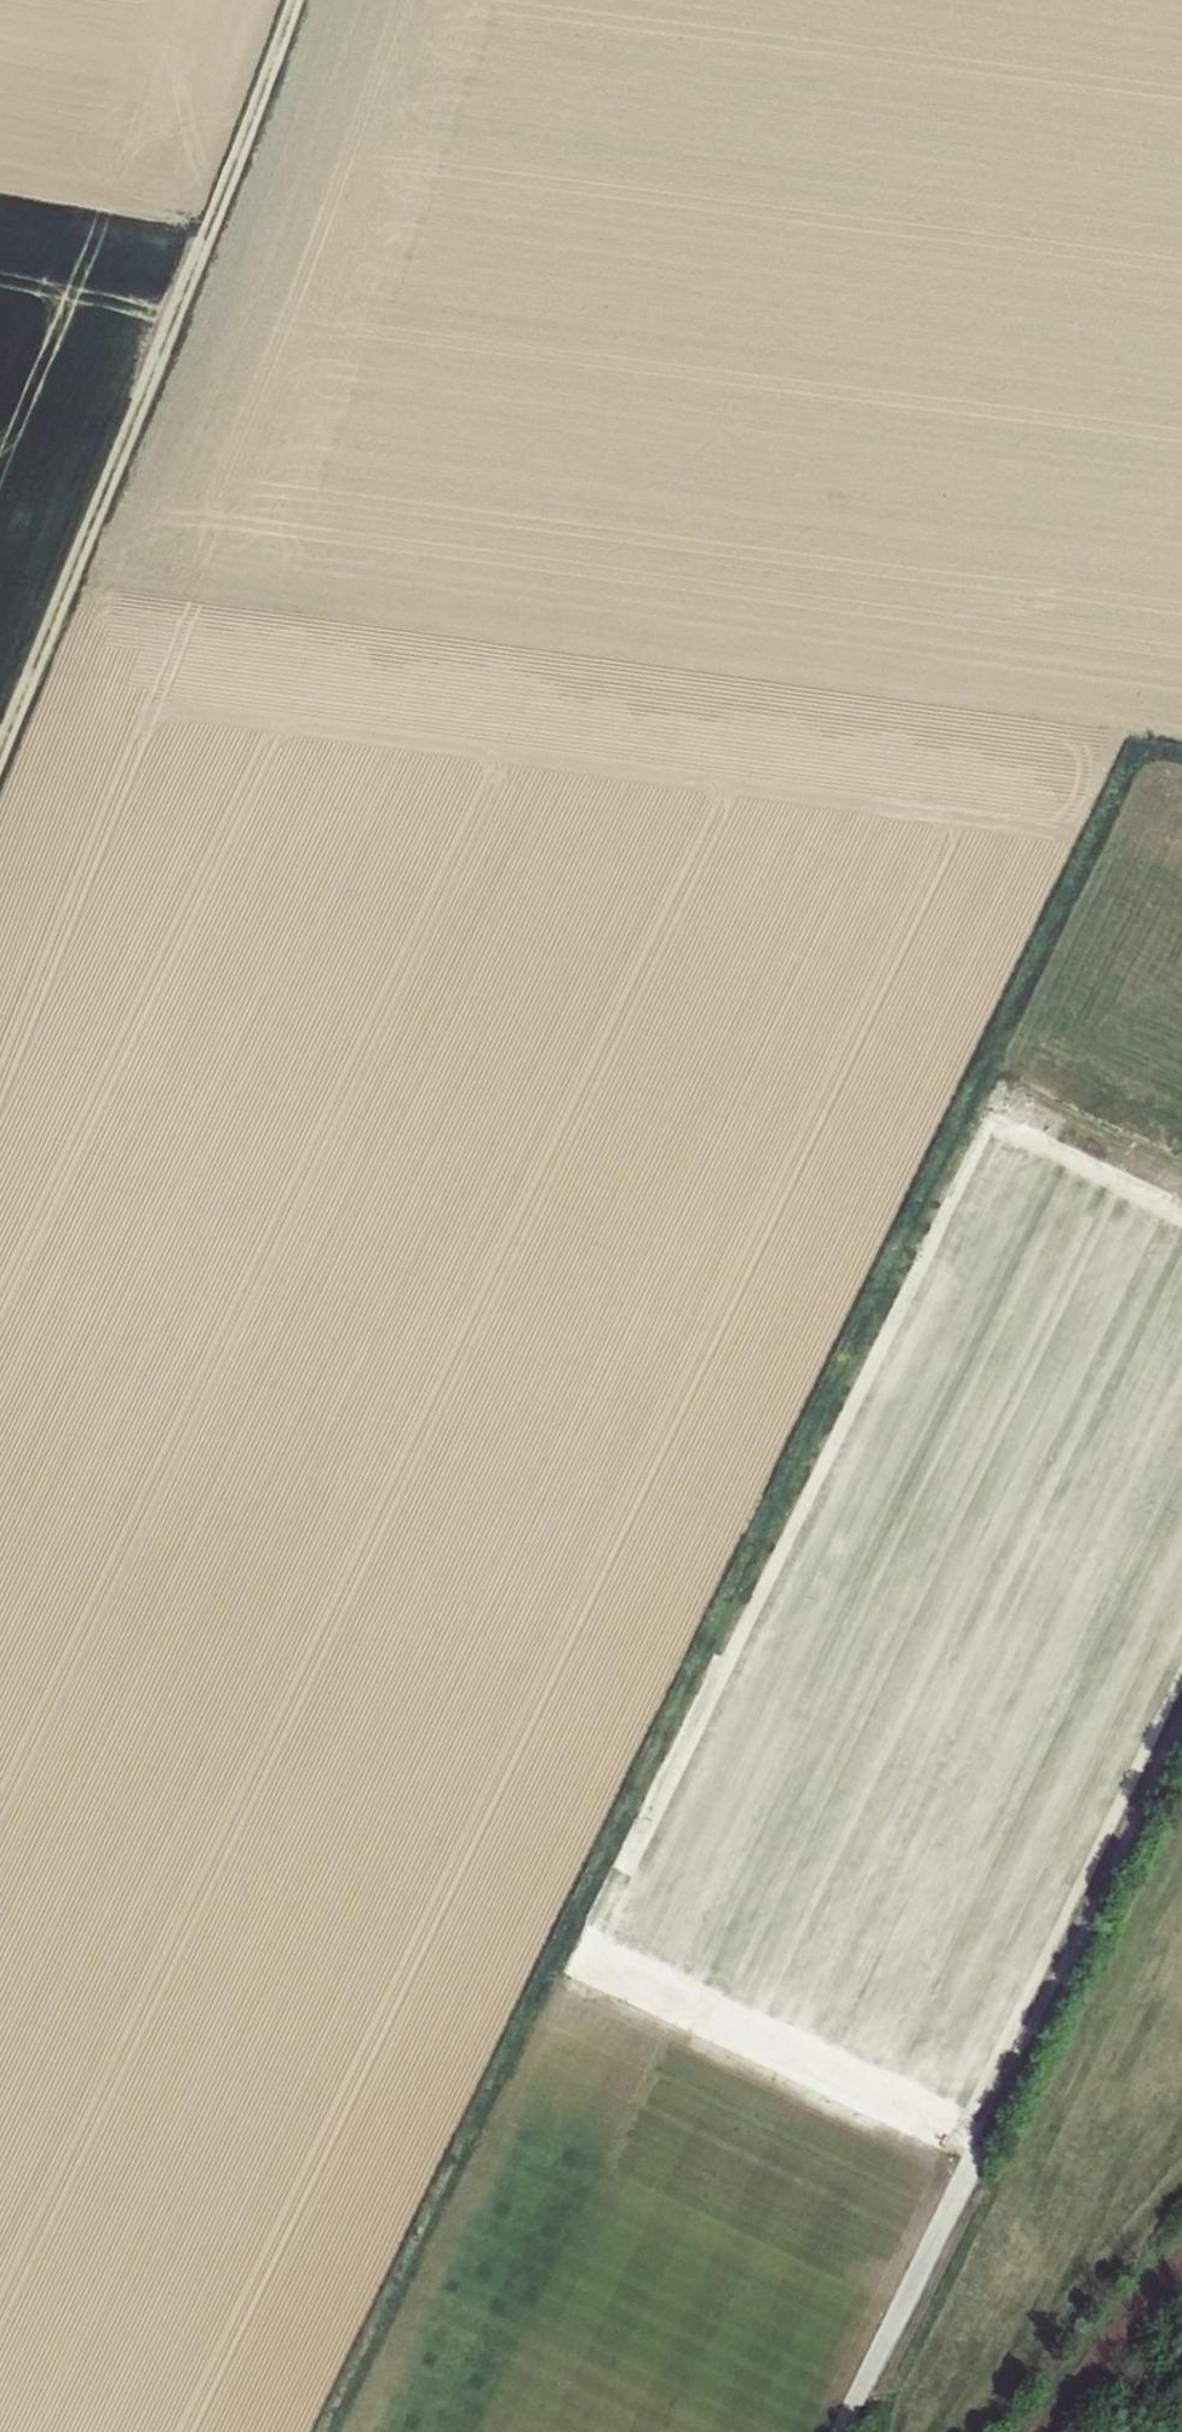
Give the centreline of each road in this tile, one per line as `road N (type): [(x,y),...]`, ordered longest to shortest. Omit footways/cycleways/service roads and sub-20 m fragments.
road 1 (track): [(294,0),(0,754)]
road 2 (track): [(1058,2431),(1181,2276)]

